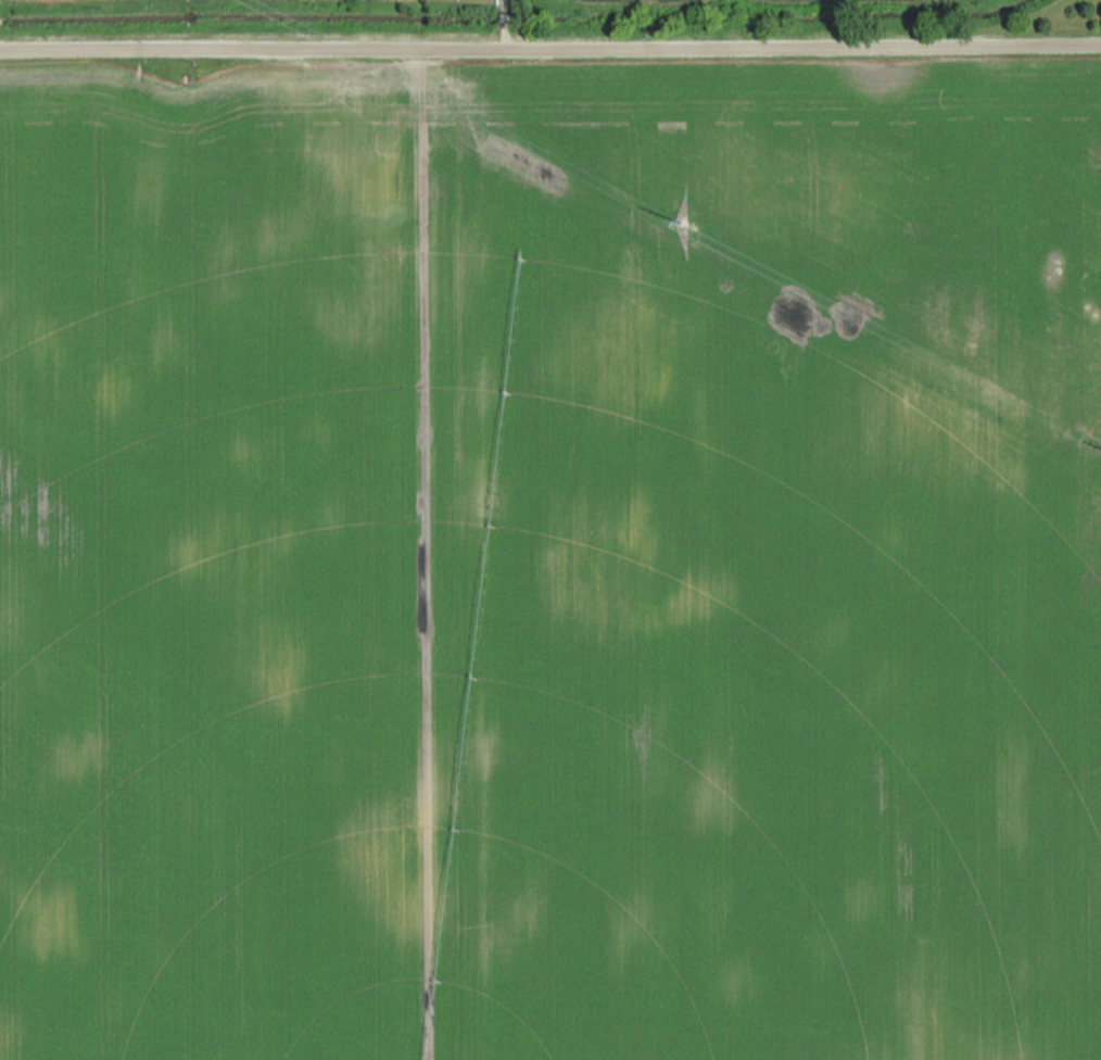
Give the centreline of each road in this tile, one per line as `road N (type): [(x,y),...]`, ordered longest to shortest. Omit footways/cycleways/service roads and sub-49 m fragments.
road 1 (residential): [(0,52),(1100,34)]

